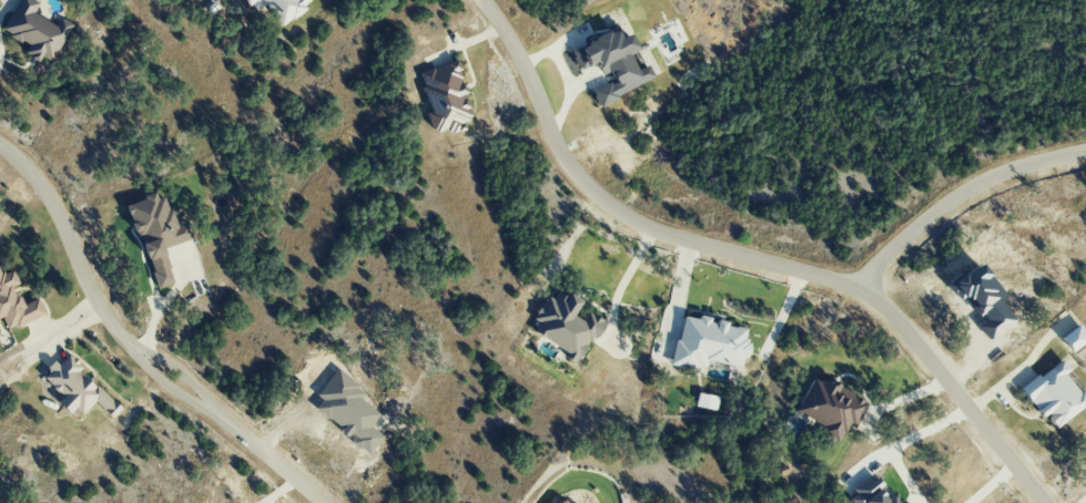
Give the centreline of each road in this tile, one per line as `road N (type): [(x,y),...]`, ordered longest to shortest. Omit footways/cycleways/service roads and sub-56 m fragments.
road 1 (residential): [(480,0),(520,61),(564,162),(585,186),(650,230),(860,292),(895,319),(1041,502)]
road 2 (residential): [(860,292),(884,255),(962,192),(1085,151)]
road 3 (residential): [(0,148),(34,179),(93,300),(131,347)]
road 4 (residential): [(217,417),(321,502)]

